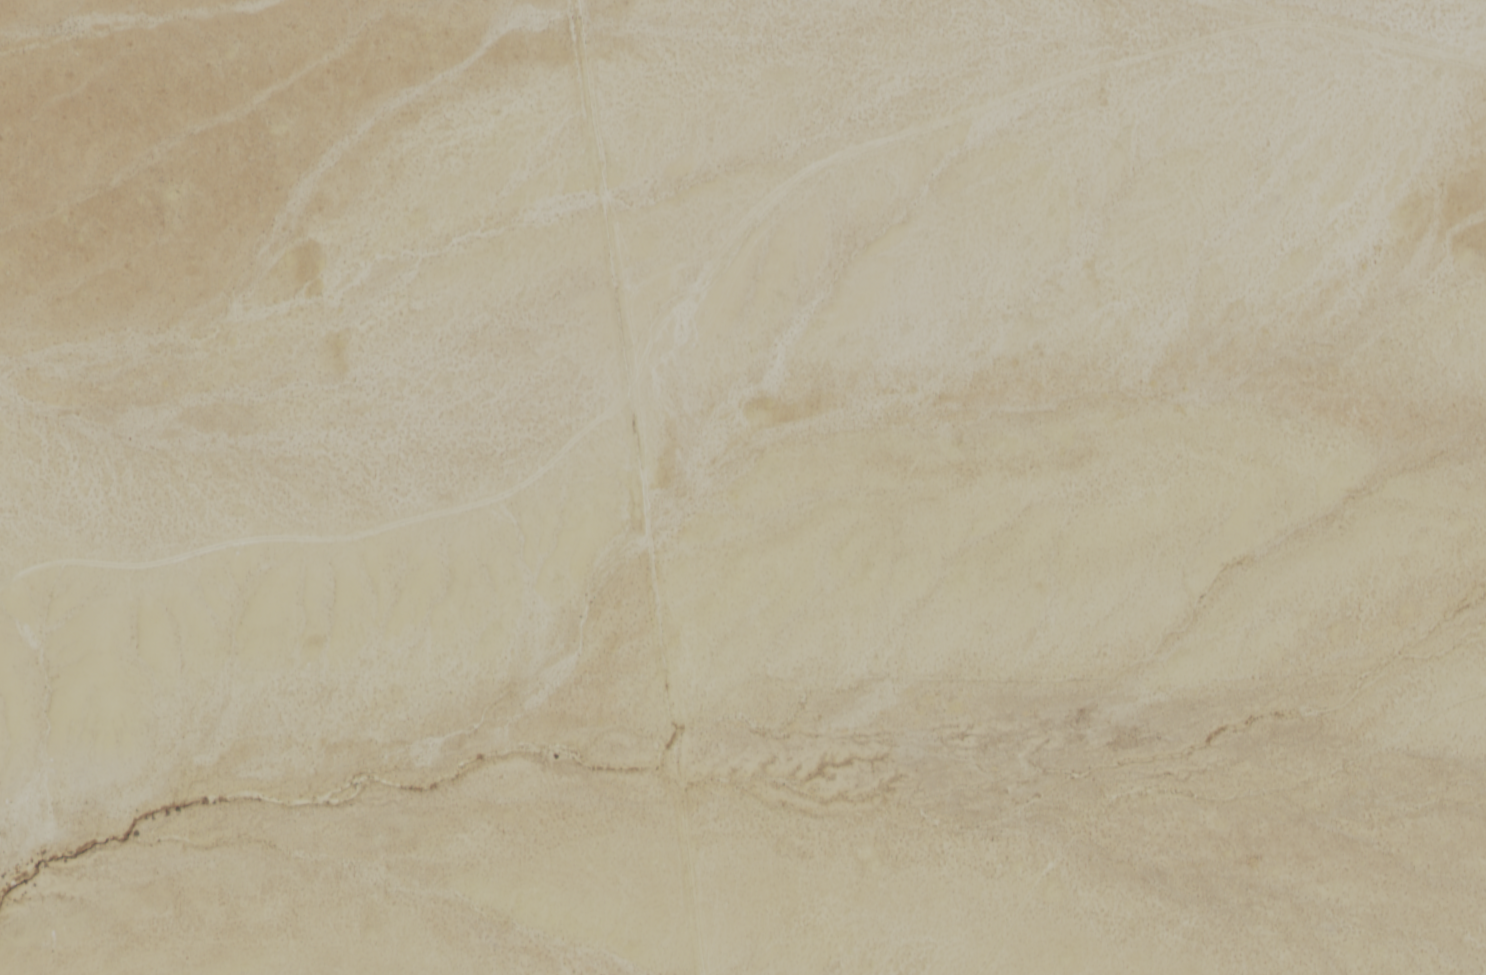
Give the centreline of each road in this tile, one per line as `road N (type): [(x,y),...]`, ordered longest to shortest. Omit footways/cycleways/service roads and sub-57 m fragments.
road 1 (track): [(0,721),(1485,694)]
road 2 (track): [(1485,92),(1145,0)]

